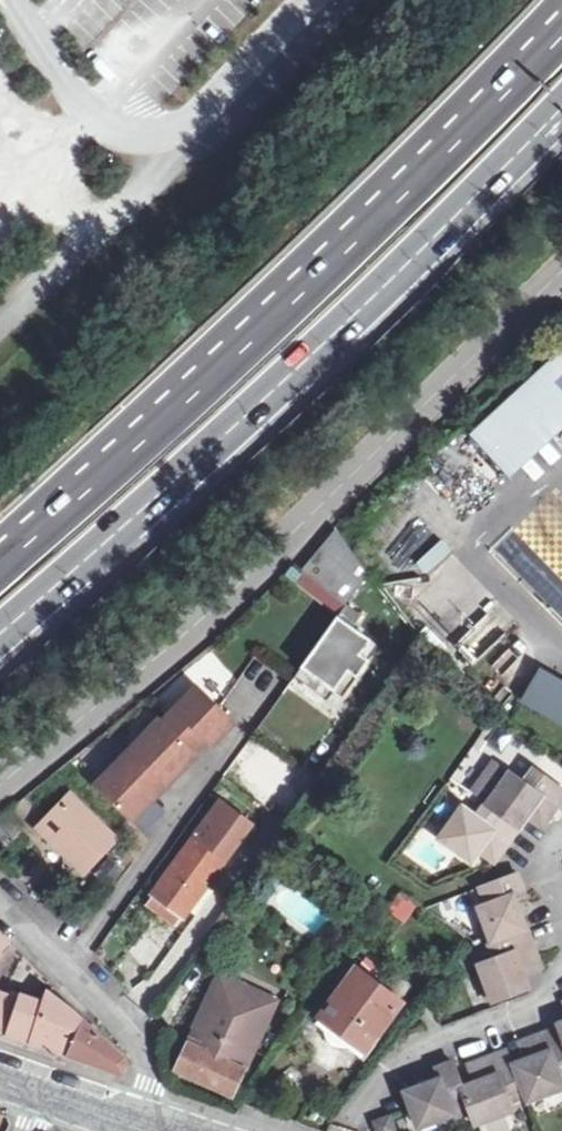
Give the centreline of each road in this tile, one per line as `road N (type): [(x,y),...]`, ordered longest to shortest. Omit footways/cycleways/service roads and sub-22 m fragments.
road 1 (trunk): [(561,37),(196,395),(0,567)]
road 2 (trunk): [(0,637),(412,262),(561,110)]
road 3 (unclassified): [(561,272),(208,618),(0,784)]
road 4 (residential): [(0,902),(133,1040),(143,1080),(129,1126)]

